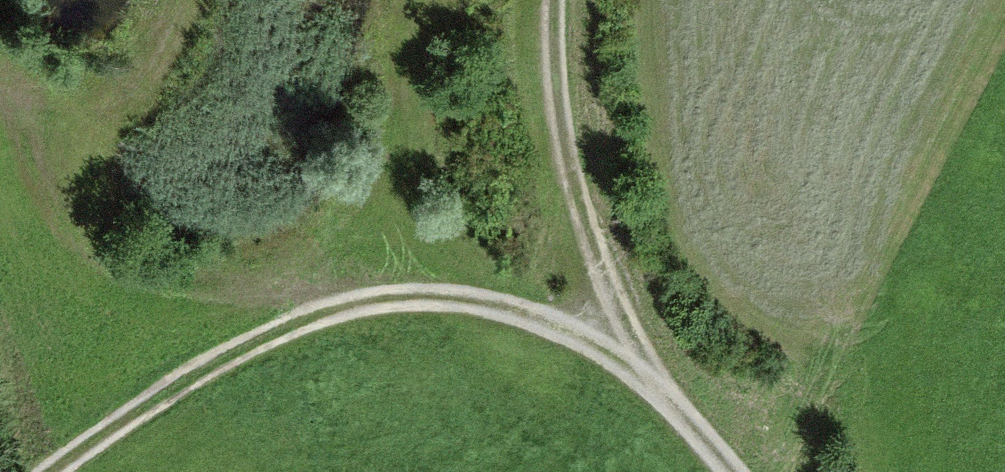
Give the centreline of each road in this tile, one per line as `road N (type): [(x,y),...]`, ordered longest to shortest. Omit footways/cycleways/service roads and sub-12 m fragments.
road 1 (track): [(39,471),(295,330),(401,296),(465,300),(631,351),(735,471)]
road 2 (track): [(770,471),(893,227),(1004,37)]
road 3 (track): [(0,72),(39,192),(125,270),(205,289),(326,288),(363,305)]
road 4 (track): [(558,0),(561,119),(631,351)]

